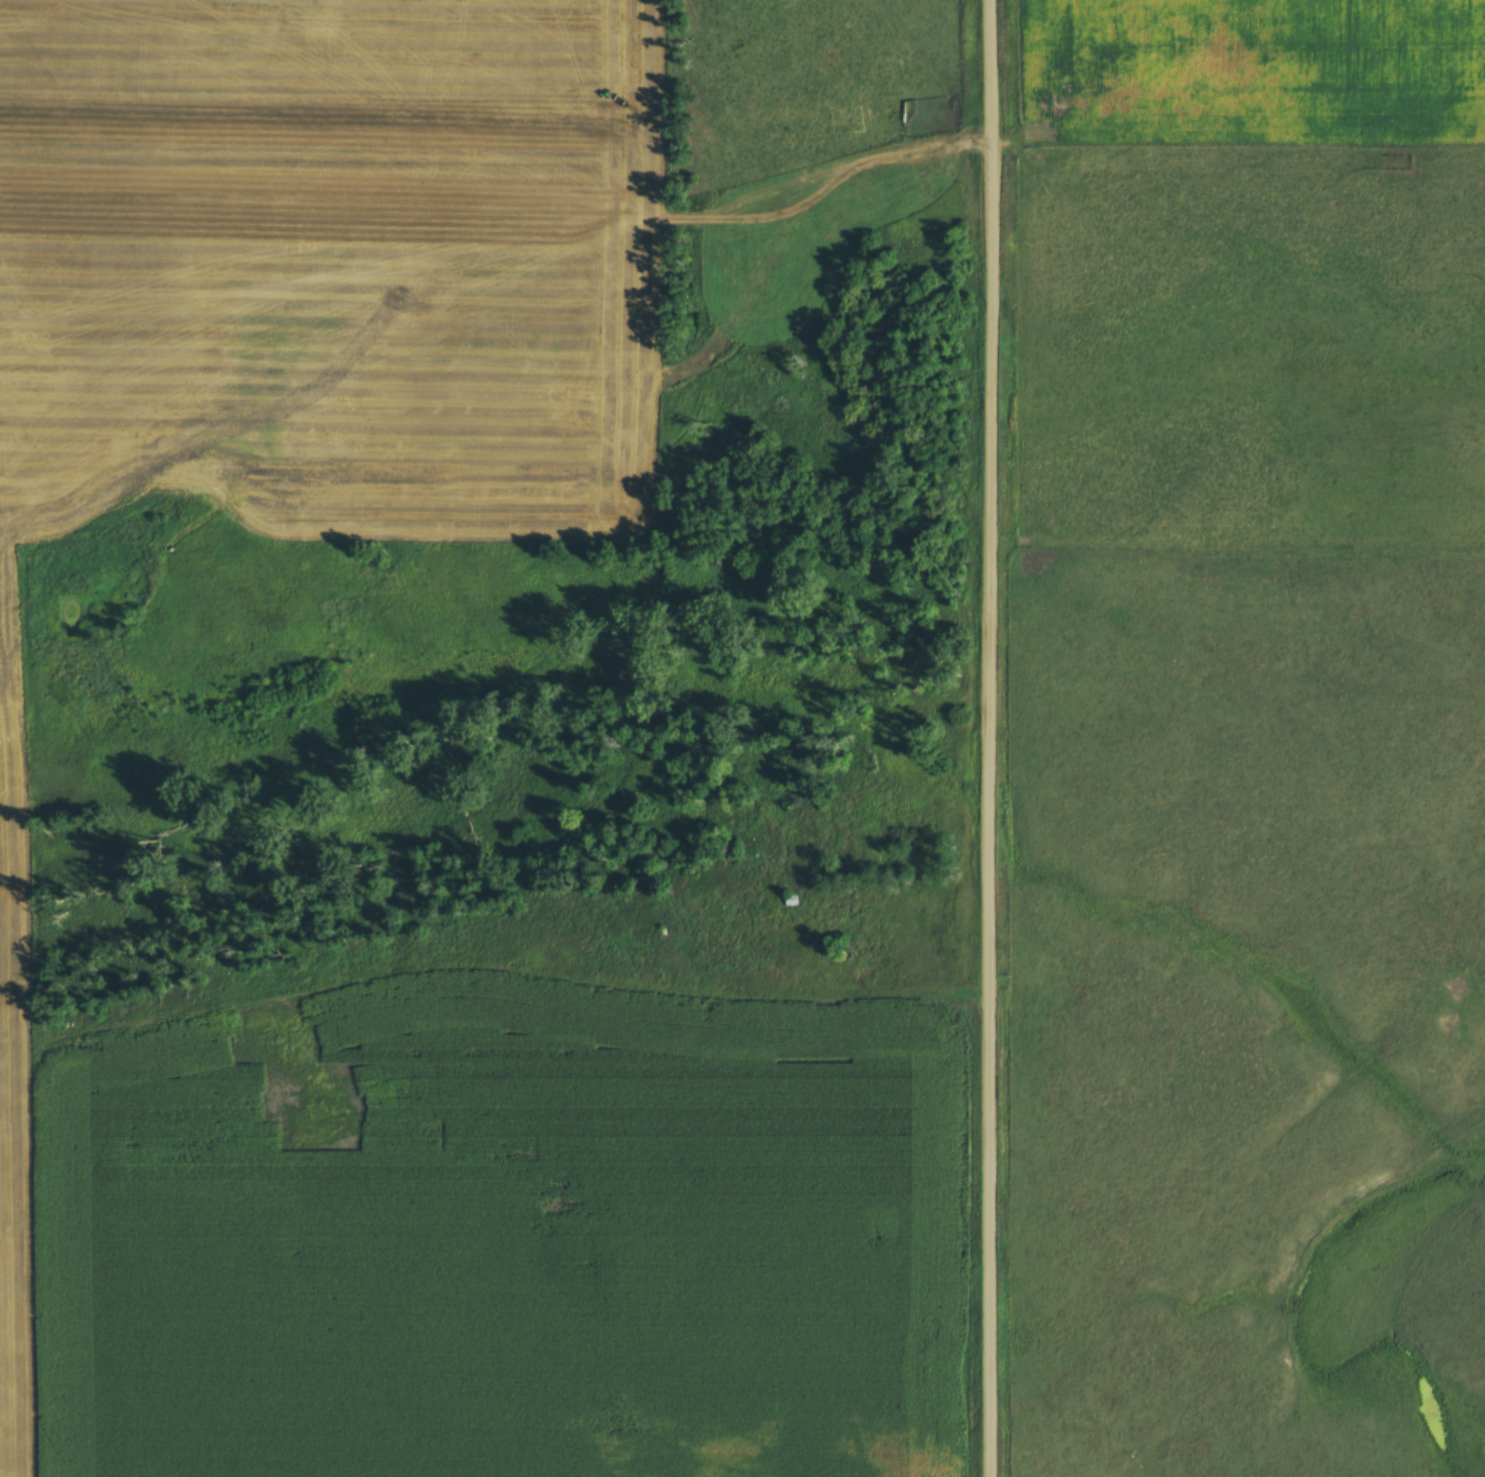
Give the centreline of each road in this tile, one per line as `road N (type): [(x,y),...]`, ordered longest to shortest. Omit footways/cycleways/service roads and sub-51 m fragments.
road 1 (residential): [(998,0),(995,1476)]

